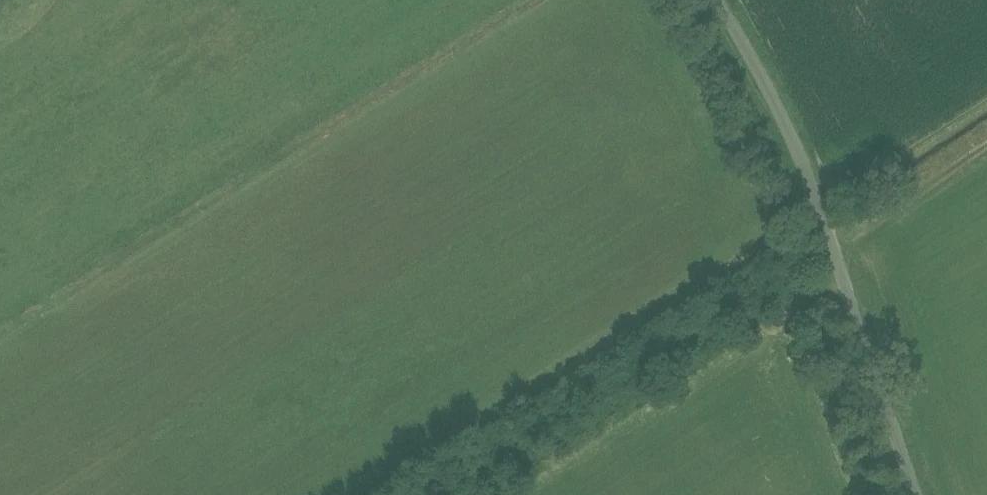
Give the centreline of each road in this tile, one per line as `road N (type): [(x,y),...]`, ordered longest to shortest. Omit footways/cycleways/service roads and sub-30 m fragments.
road 1 (residential): [(912,494),(827,235),(705,0)]
road 2 (track): [(986,134),(827,235)]

